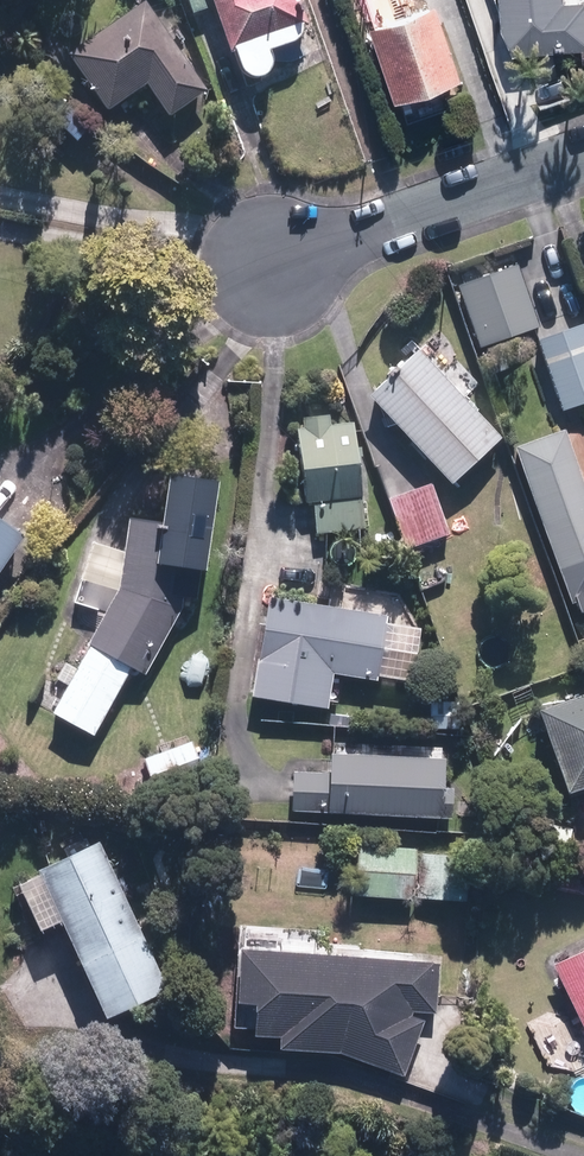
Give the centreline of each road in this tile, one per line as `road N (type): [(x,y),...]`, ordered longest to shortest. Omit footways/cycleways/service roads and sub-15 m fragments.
road 1 (residential): [(268,264),(583,153)]

